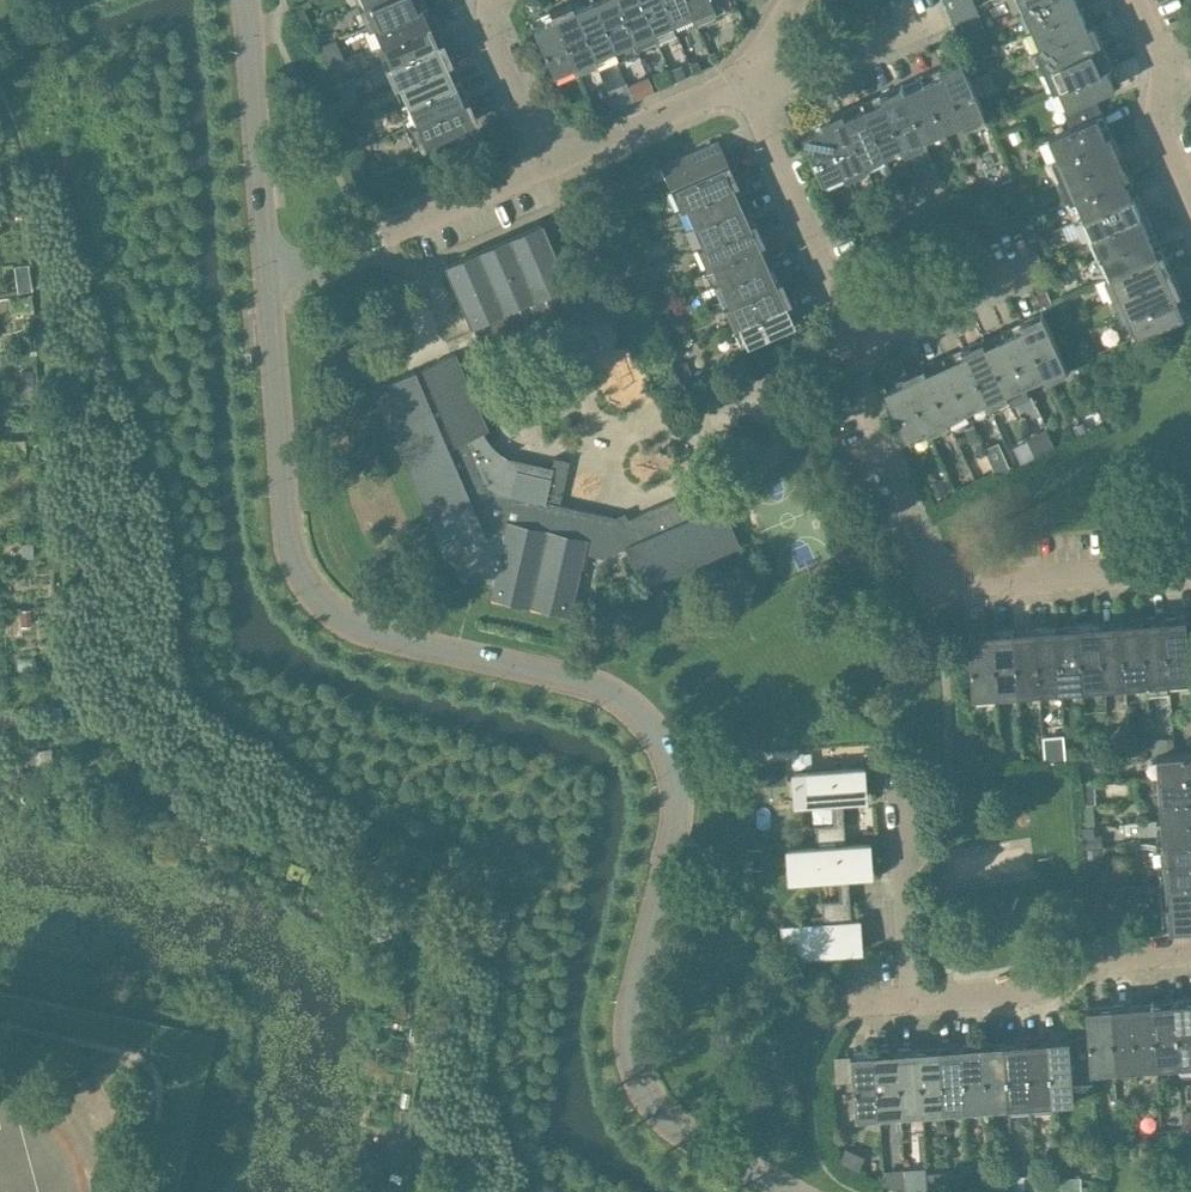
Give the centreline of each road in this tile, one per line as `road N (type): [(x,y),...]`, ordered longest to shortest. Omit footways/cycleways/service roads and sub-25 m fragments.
road 1 (track): [(0,74),(50,162),(96,284),(113,366),(175,540),(186,673),(224,714),(359,812),(423,840),(500,857),(506,866),(492,1080),(512,1157),(532,1191)]
road 2 (tertiary): [(795,1191),(671,1120),(635,1067),(631,1005),(677,813),(671,764),(647,722),(591,683),(370,633),(324,606),(302,580),(284,526),(269,268)]
road 3 (residential): [(1190,568),(965,584),(937,577),(859,385),(856,339)]
road 4 (residential): [(269,268),(306,266),(551,164)]
road 5 (residential): [(1190,949),(1087,956),(1036,990),(914,1002)]
road 6 (residential): [(856,339),(765,116),(743,97)]
road 7 (tertiary): [(269,268),(243,0)]
road 8 (residential): [(743,97),(943,18)]
road 9 (residential): [(914,1002),(901,795)]
road 10 (residential): [(551,164),(707,99),(743,97)]
road 11 (residential): [(856,339),(1039,263)]
road 12 (residential): [(551,164),(490,31),(491,0)]
road 13 (residential): [(1190,189),(1159,122),(1163,72)]

